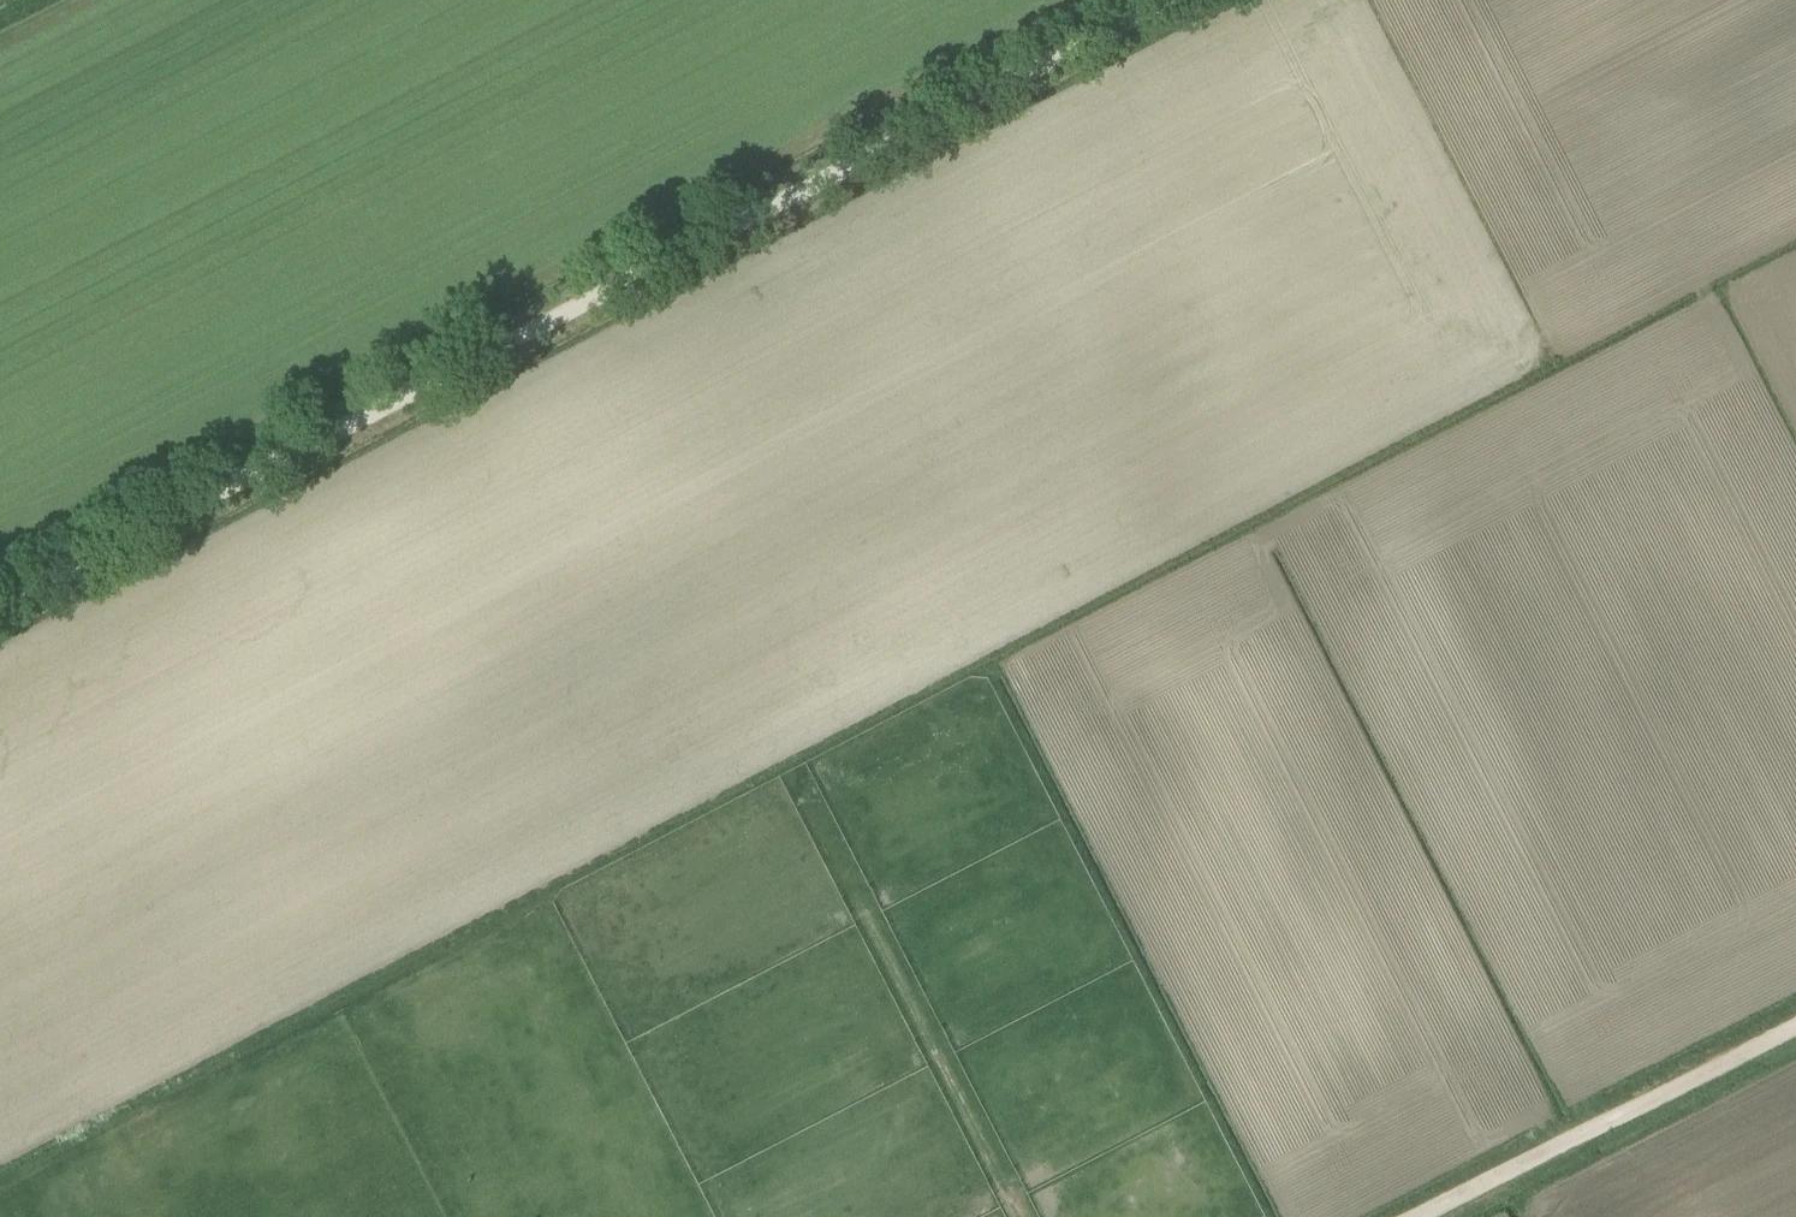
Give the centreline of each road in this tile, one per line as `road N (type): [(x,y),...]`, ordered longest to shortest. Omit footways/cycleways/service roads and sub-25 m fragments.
road 1 (track): [(0,609),(1172,0)]
road 2 (track): [(1795,1033),(1434,1216)]

